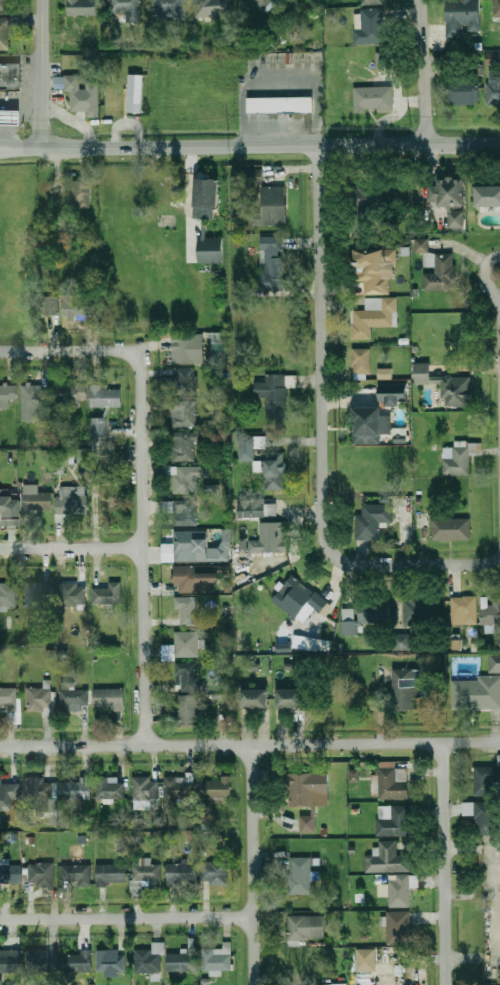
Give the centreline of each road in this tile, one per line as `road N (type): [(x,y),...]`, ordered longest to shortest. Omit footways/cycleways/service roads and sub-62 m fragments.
road 1 (tertiary): [(0,150),(499,143)]
road 2 (residential): [(0,746),(499,742)]
road 3 (residential): [(375,567),(344,563),(328,540),(316,145)]
road 4 (residential): [(144,745),(134,355)]
road 5 (residential): [(0,919),(251,917)]
road 6 (residential): [(448,984),(445,742)]
road 7 (residential): [(252,984),(250,744)]
road 8 (residential): [(44,149),(42,0)]
road 9 (residential): [(425,144),(419,0)]
road 10 (residential): [(0,551),(141,549)]
road 11 (residential): [(0,351),(134,355)]
road 12 (residential): [(375,567),(499,564)]

